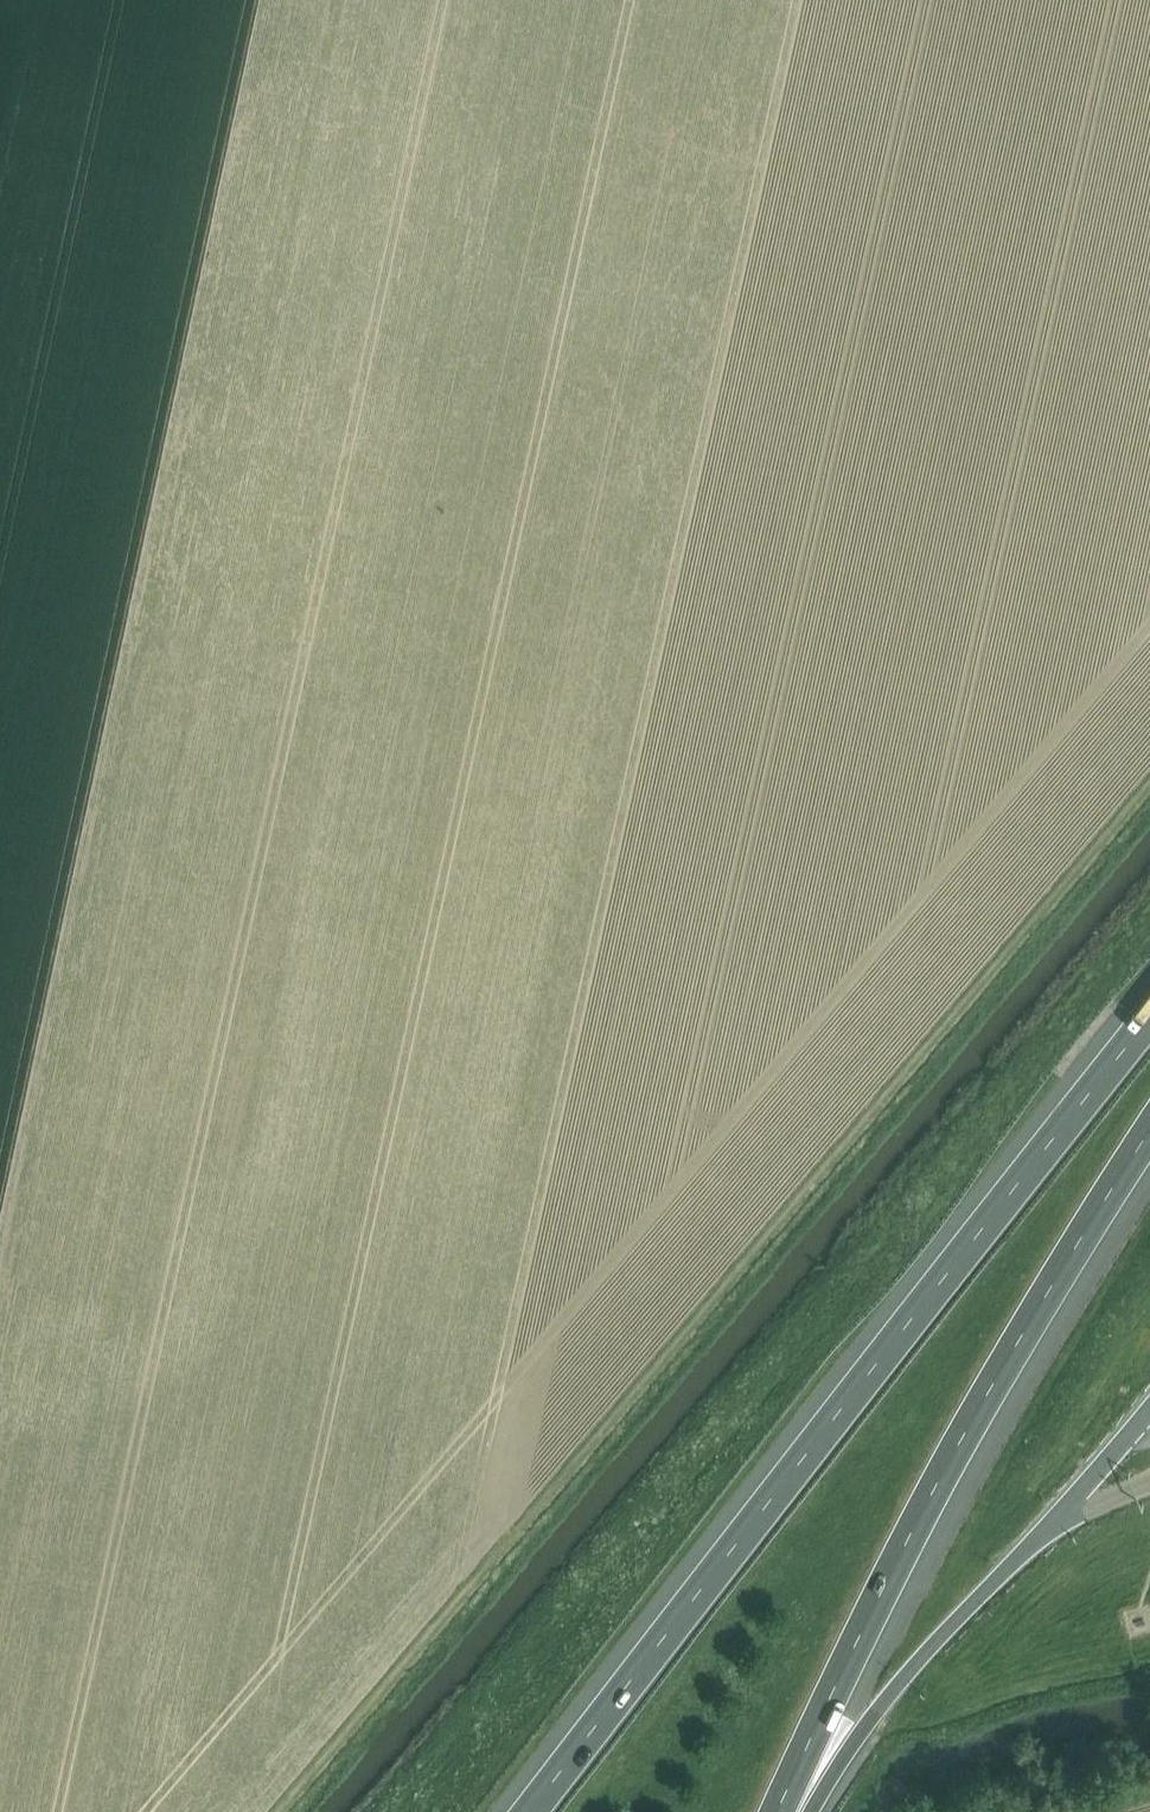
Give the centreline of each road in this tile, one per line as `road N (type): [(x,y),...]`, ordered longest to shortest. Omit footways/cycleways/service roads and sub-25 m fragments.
road 1 (motorway): [(1149,1020),(531,1811)]
road 2 (motorway): [(778,1811),(965,1432),(1149,1131)]
road 3 (motorway): [(811,1811),(891,1694),(1043,1531)]
road 4 (track): [(280,1811),(475,1580)]

